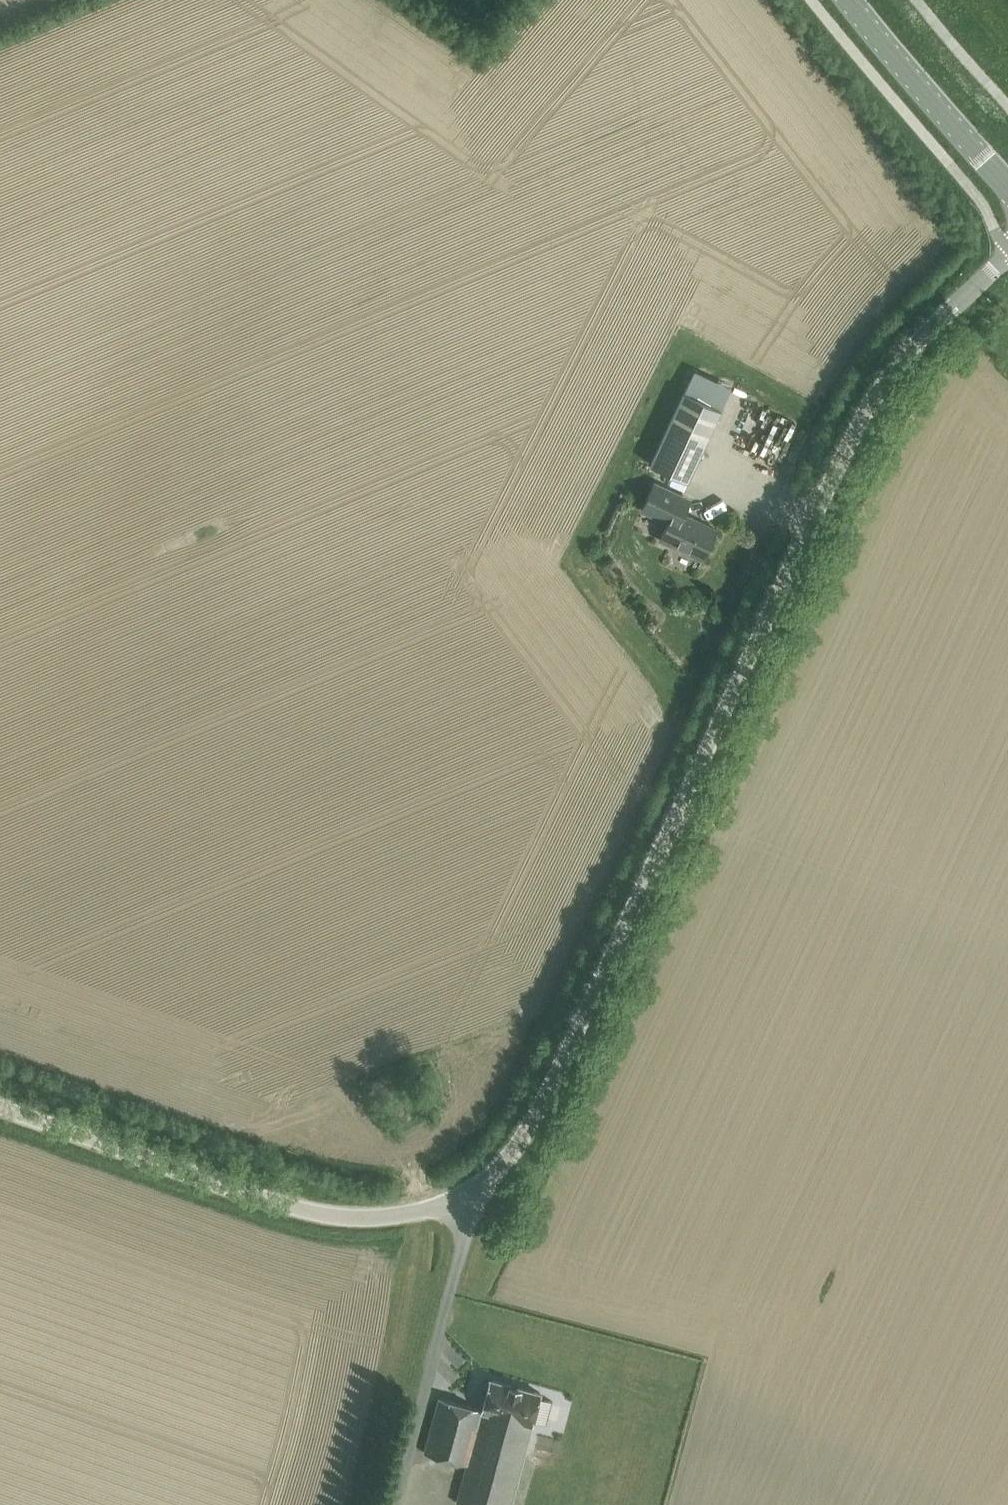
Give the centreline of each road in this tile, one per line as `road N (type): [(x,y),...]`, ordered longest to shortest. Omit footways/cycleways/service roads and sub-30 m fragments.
road 1 (unclassified): [(0,1108),(324,1215),(433,1206),(501,1164),(537,1111),(858,423),(914,344),(1007,256)]
road 2 (secondary): [(1007,187),(848,0)]

